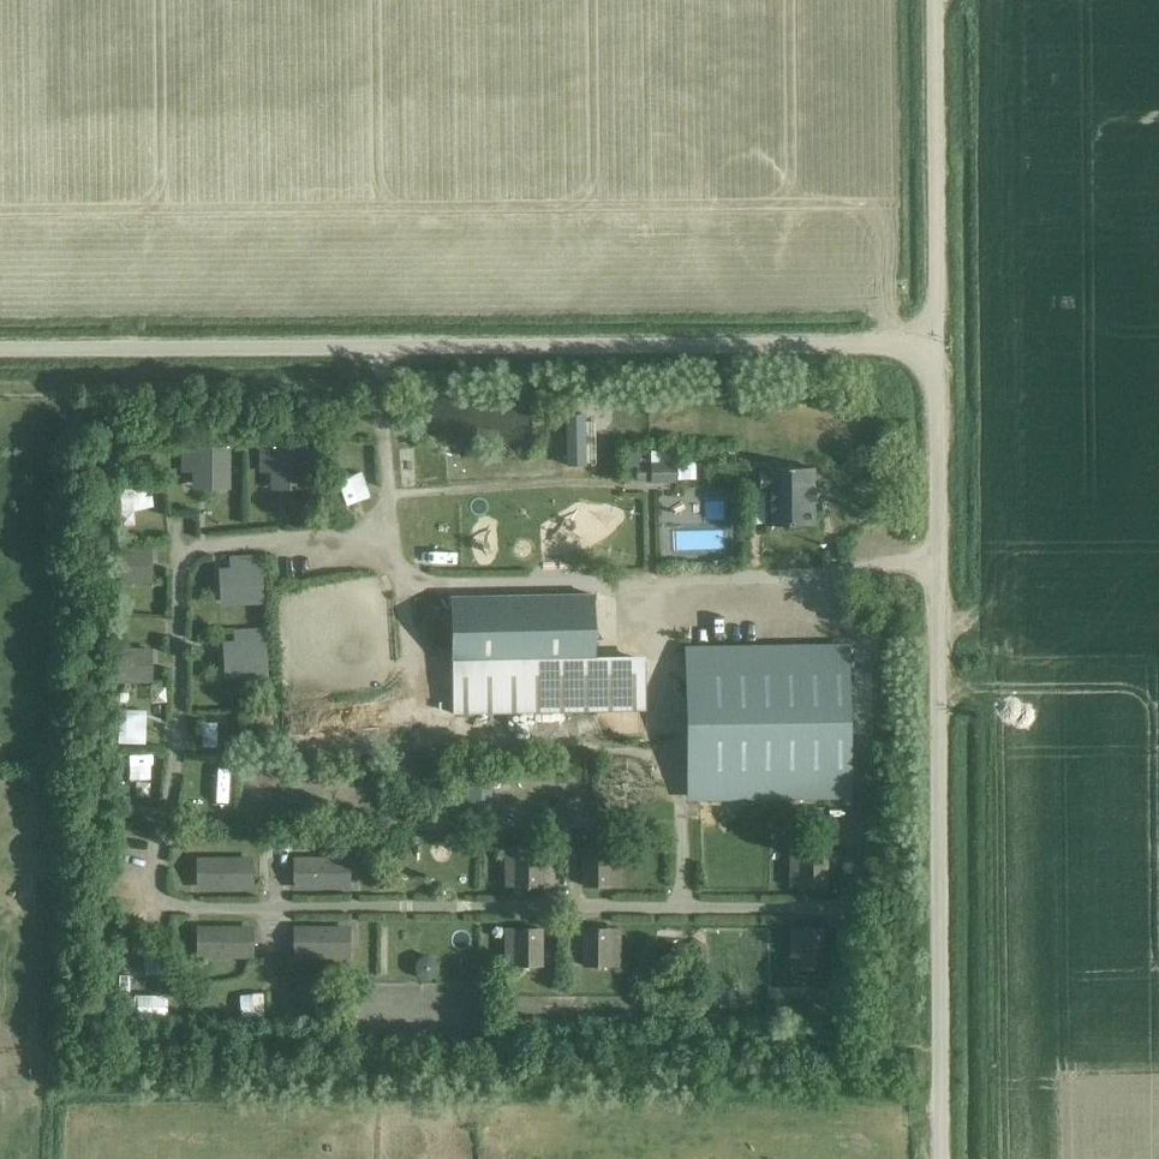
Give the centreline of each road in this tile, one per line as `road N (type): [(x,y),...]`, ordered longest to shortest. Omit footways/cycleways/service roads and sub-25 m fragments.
road 1 (unclassified): [(0,348),(939,343)]
road 2 (unclassified): [(944,1158),(939,343)]
road 3 (unclassified): [(939,343),(938,0)]

